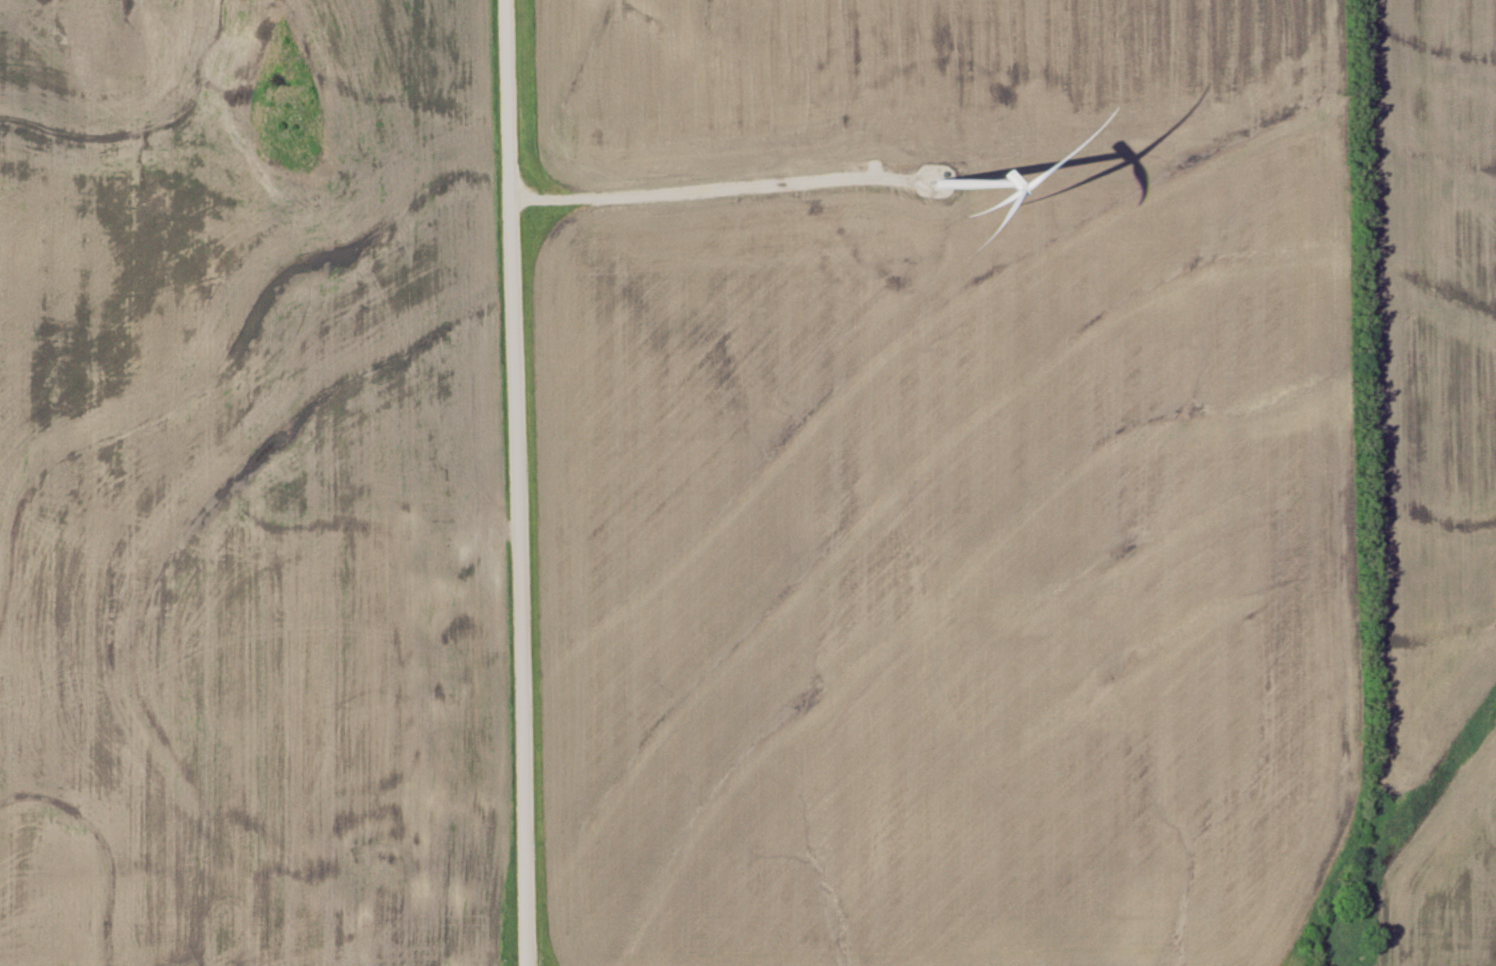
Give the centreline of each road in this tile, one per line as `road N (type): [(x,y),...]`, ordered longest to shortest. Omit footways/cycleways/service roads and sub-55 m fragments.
road 1 (residential): [(531,965),(507,0)]

